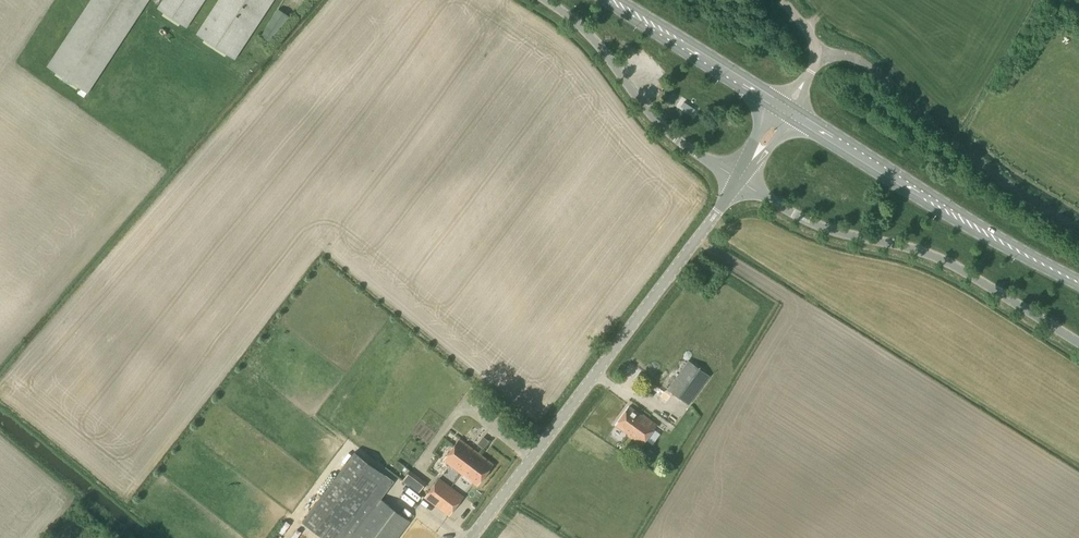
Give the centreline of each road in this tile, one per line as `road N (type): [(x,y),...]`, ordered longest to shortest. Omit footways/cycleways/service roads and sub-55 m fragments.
road 1 (unclassified): [(471,537),(739,177)]
road 2 (unclassified): [(1078,343),(940,258),(813,224),(739,177)]
road 3 (primary): [(1078,284),(786,111)]
road 4 (unclassified): [(739,177),(663,128),(590,37),(547,0)]
road 5 (primary): [(786,111),(614,0)]
road 6 (unclassified): [(786,111),(817,52),(783,0)]

